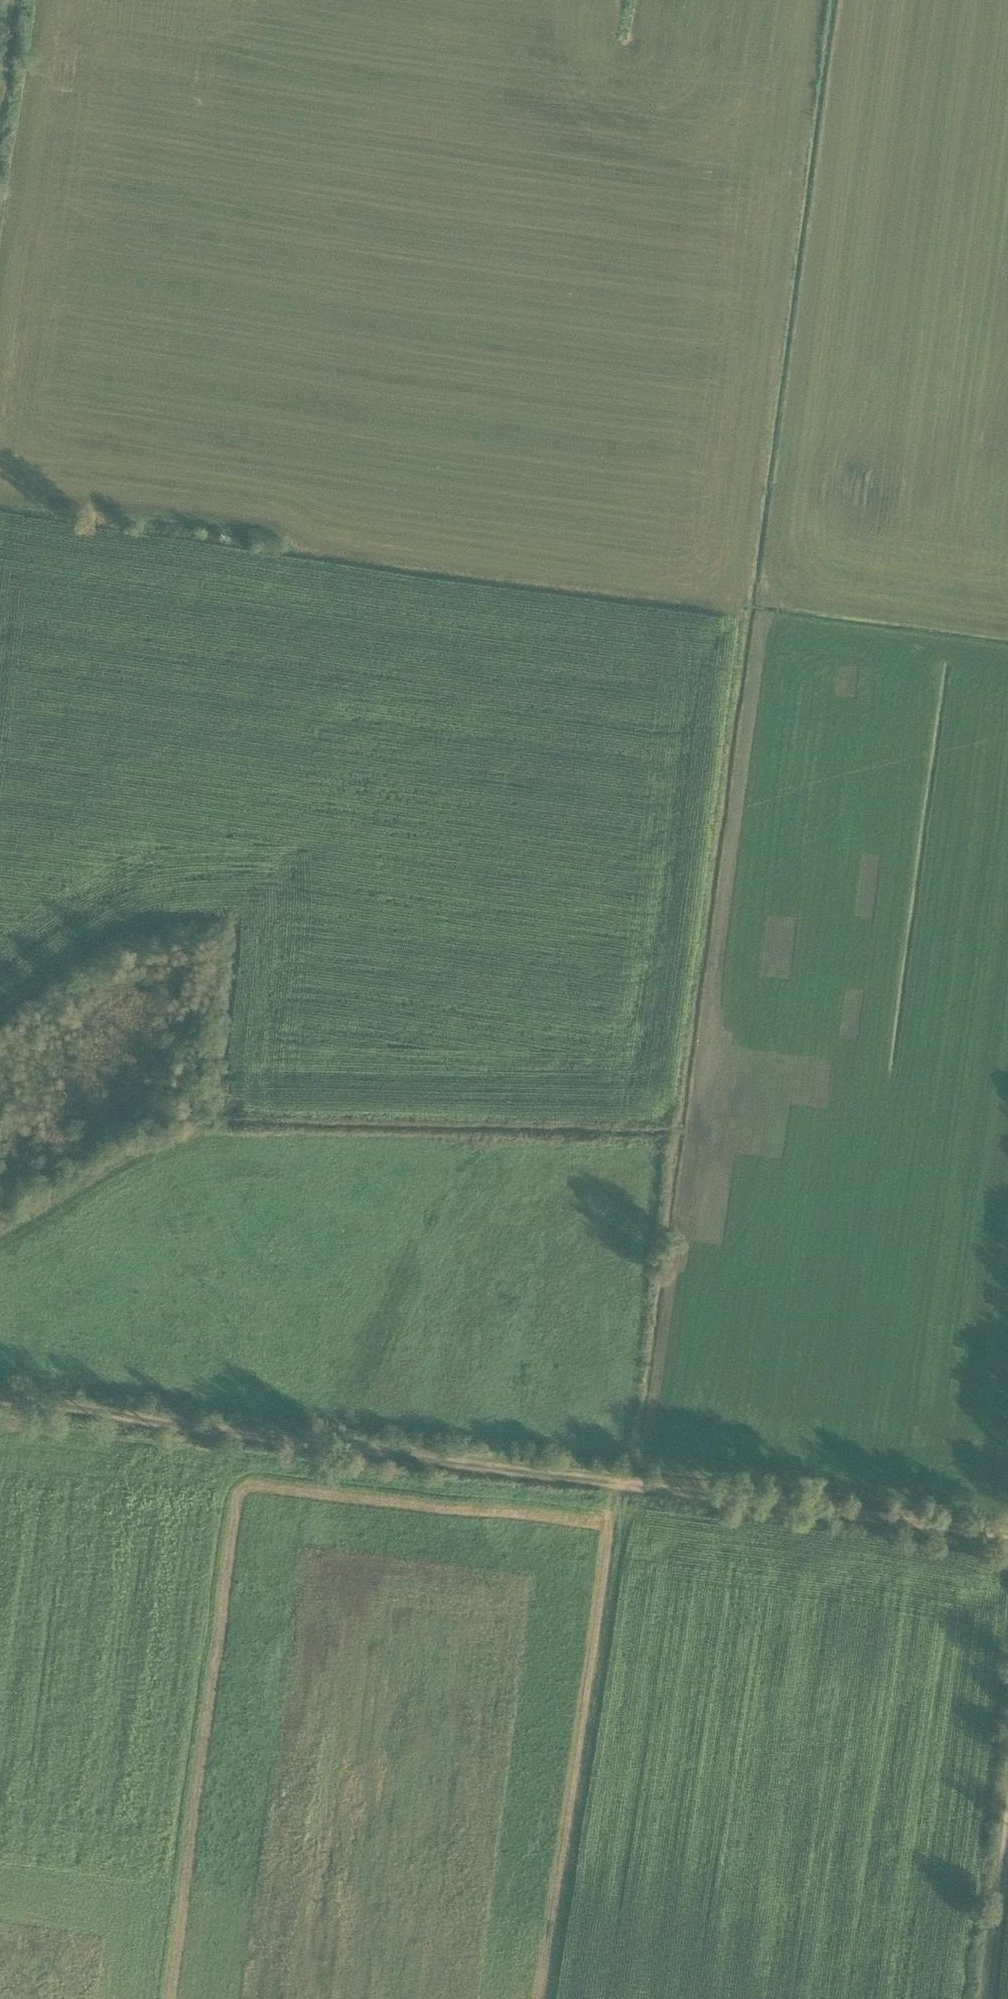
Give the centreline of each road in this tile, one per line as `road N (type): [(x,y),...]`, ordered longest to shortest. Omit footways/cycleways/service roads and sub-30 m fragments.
road 1 (track): [(1007,1538),(0,1400)]
road 2 (track): [(1007,1834),(987,1998)]

